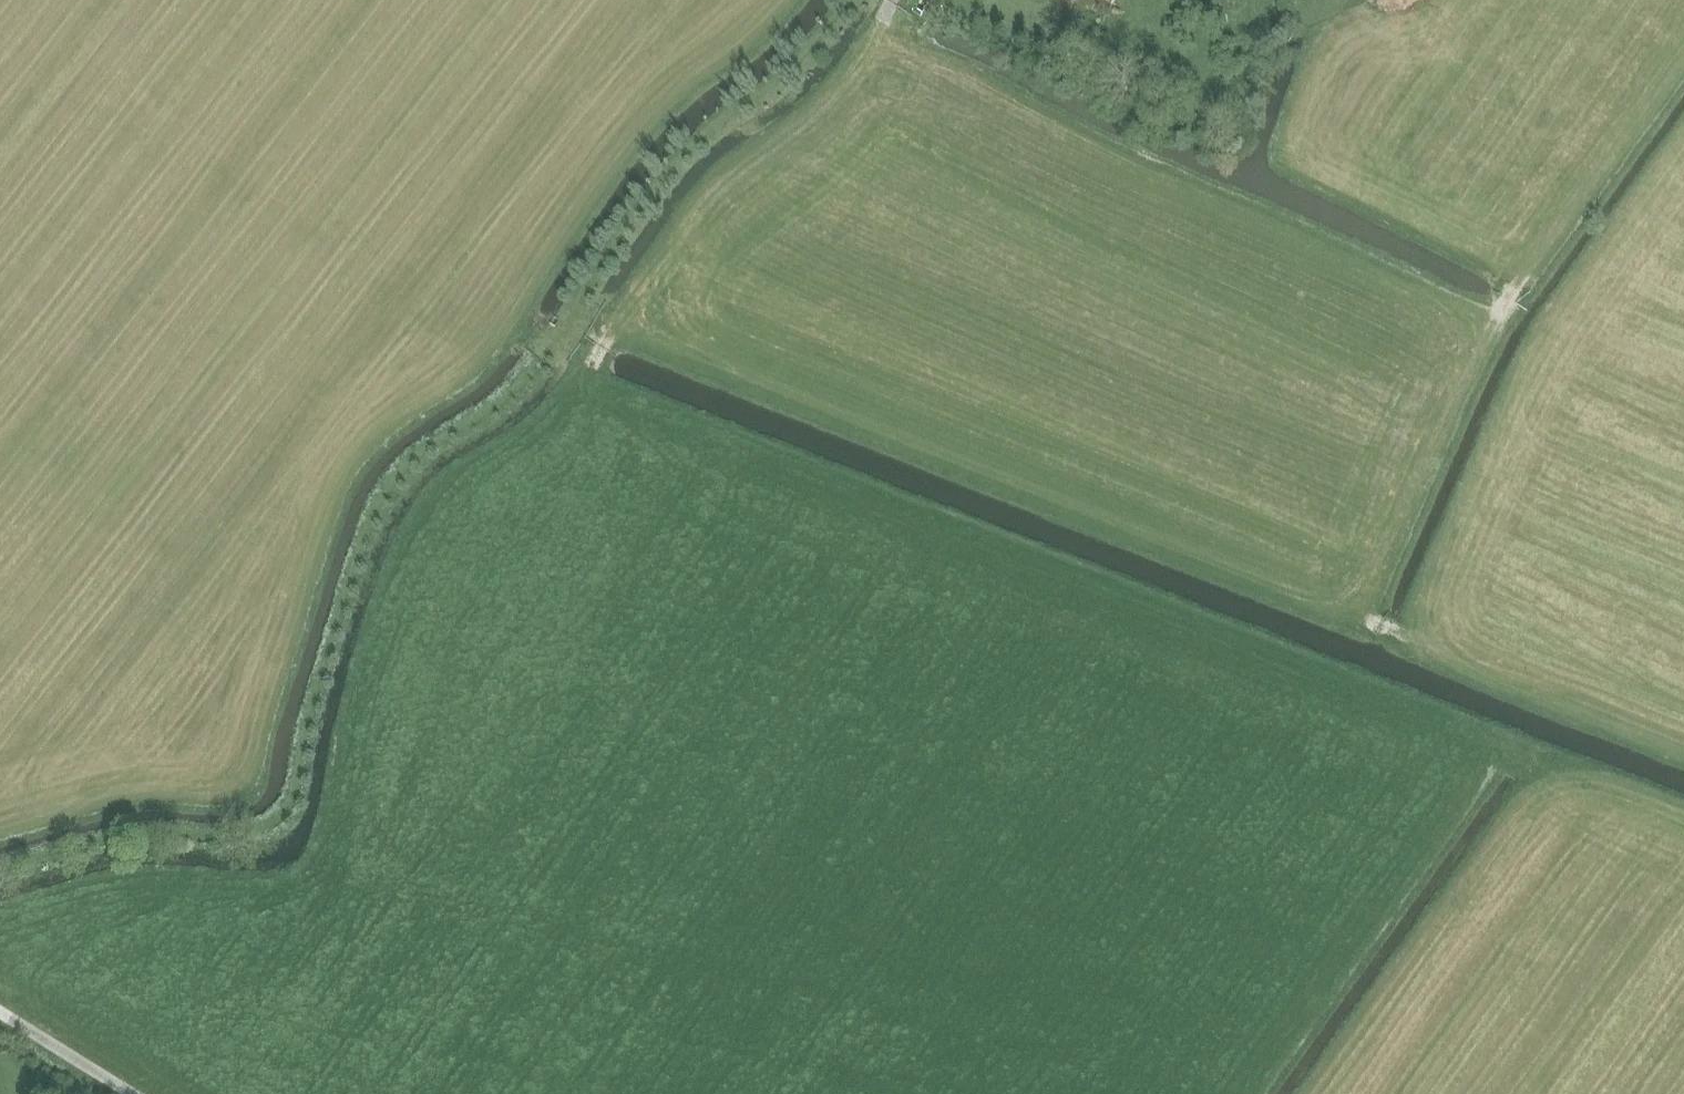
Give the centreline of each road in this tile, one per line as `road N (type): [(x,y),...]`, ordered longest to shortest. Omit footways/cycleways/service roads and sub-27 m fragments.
road 1 (track): [(132,1093),(0,1011)]

